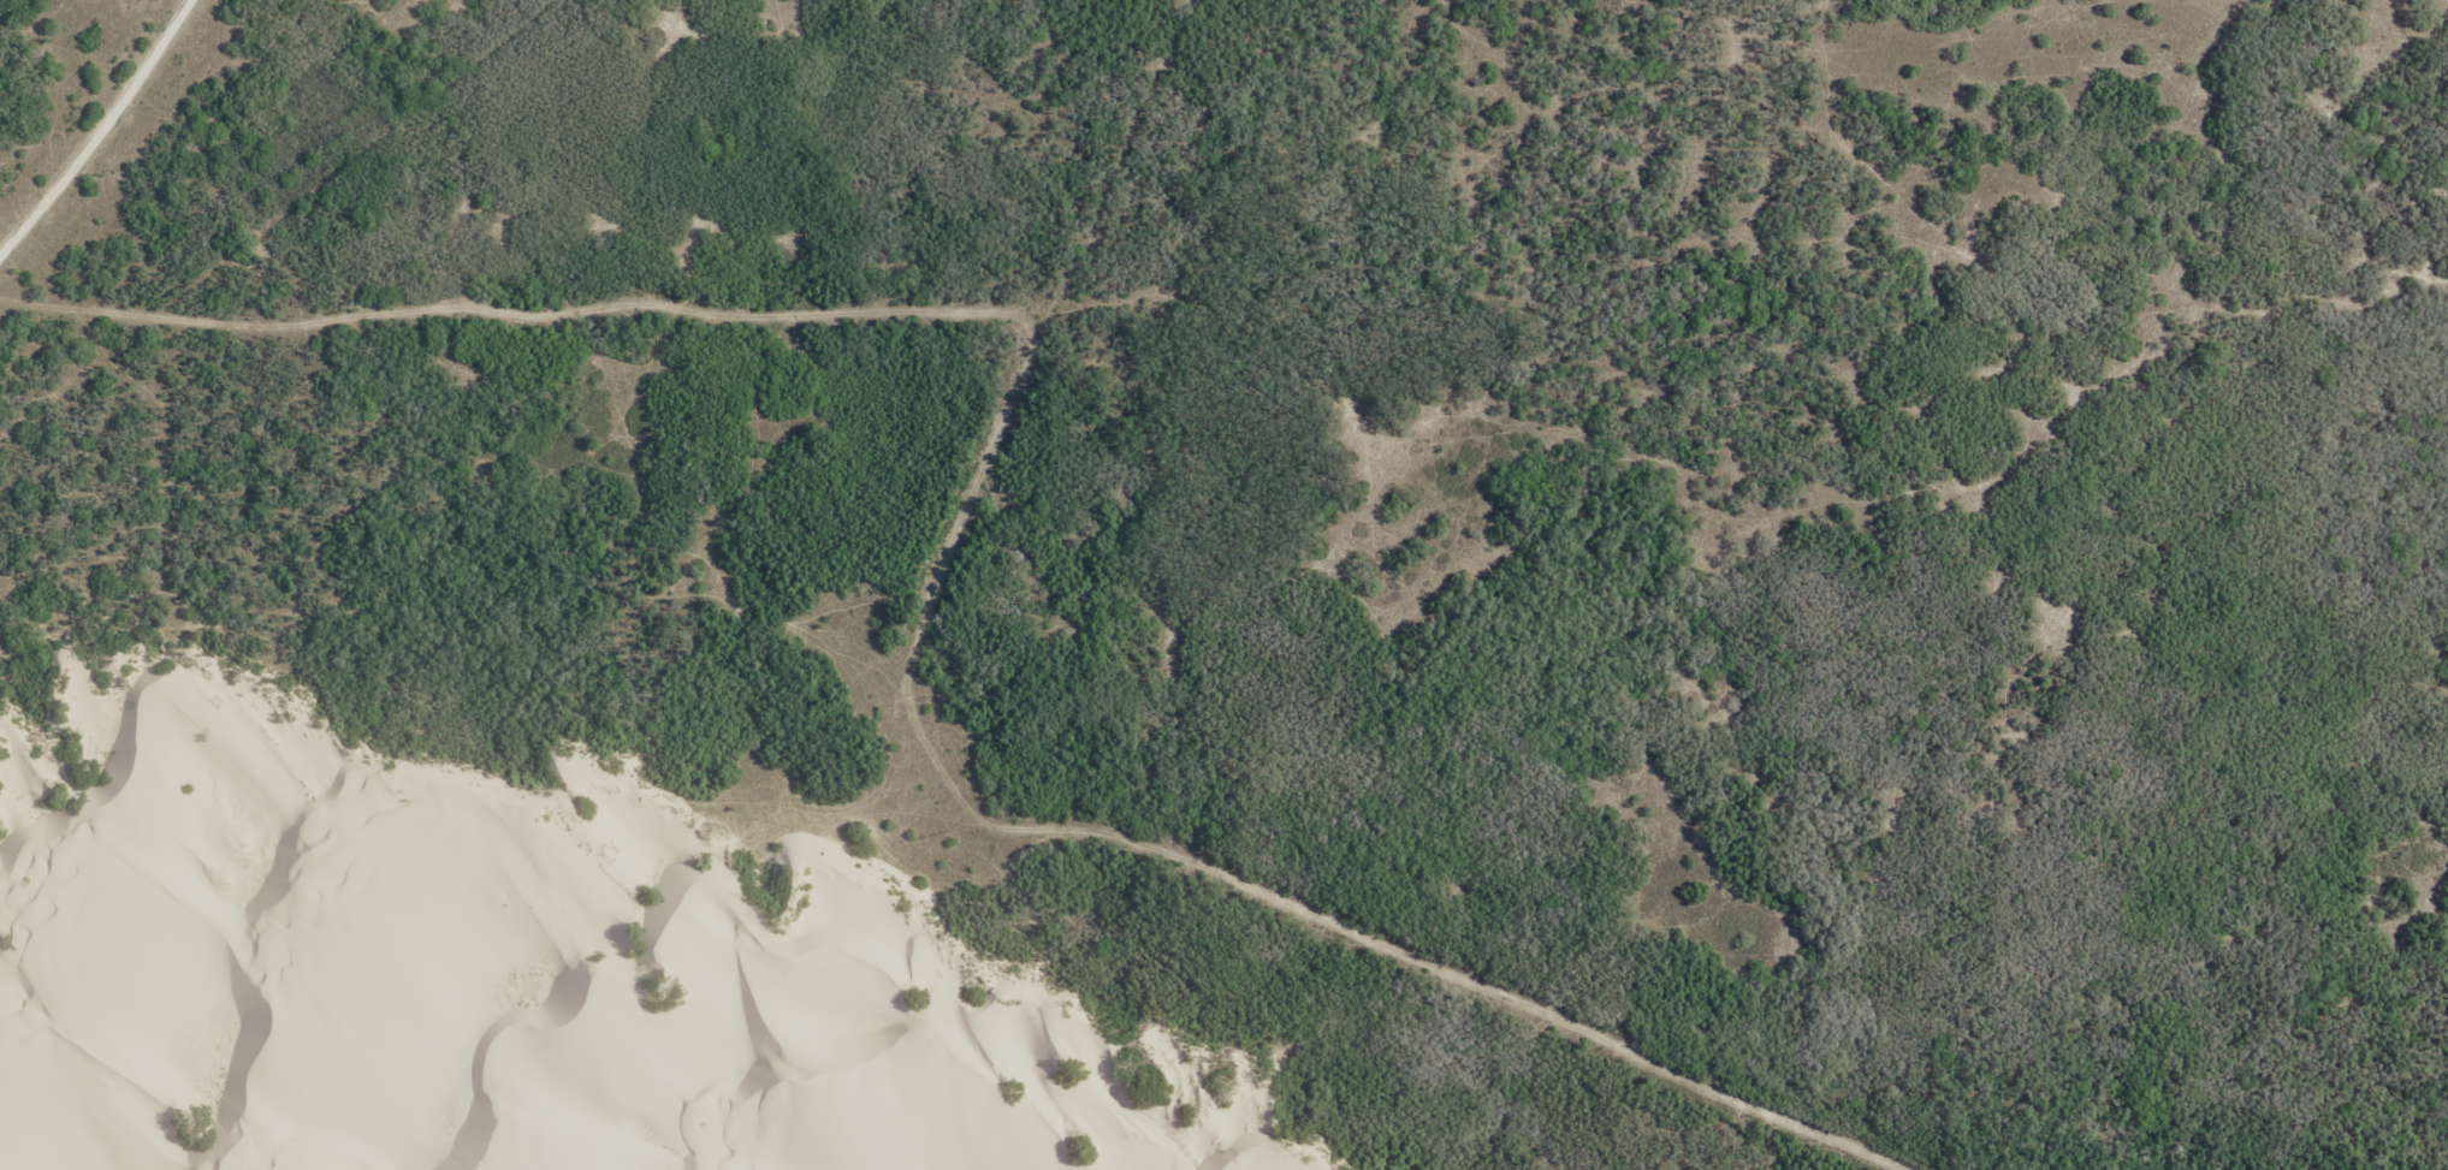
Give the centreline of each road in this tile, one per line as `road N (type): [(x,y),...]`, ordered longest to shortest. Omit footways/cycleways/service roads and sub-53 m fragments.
road 1 (residential): [(0,1046),(149,1041),(855,903),(954,909),(1004,891),(1155,880),(1851,1169)]
road 2 (residential): [(954,909),(936,955),(665,1169)]
road 3 (residential): [(0,263),(180,0)]

